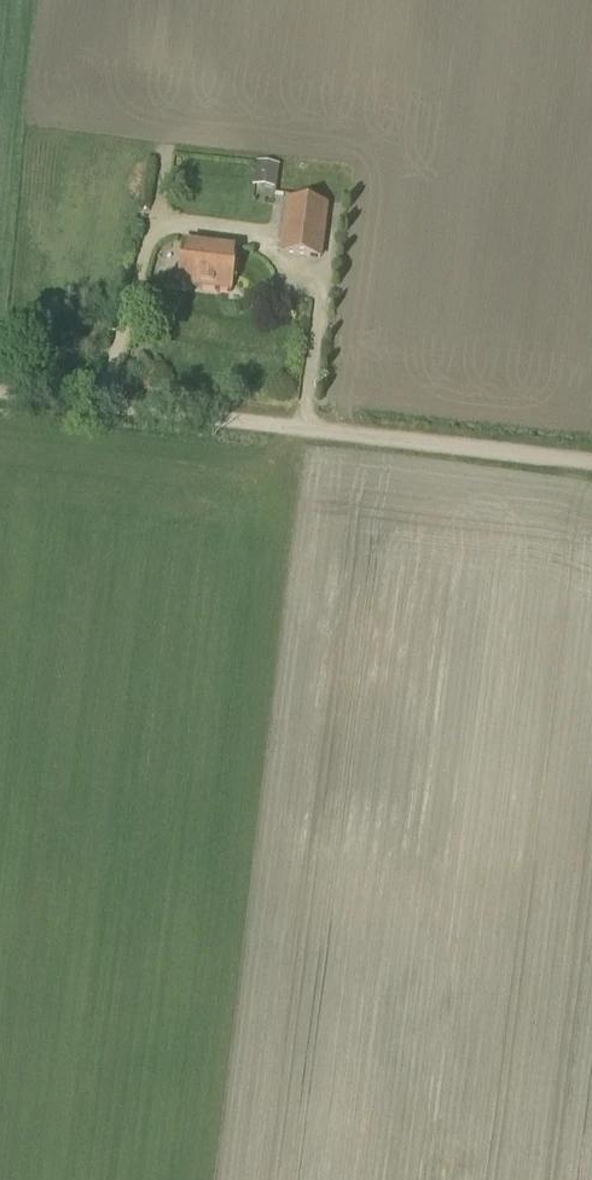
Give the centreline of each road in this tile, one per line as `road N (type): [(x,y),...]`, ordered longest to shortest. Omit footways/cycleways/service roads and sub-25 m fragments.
road 1 (track): [(591,455),(0,389)]

